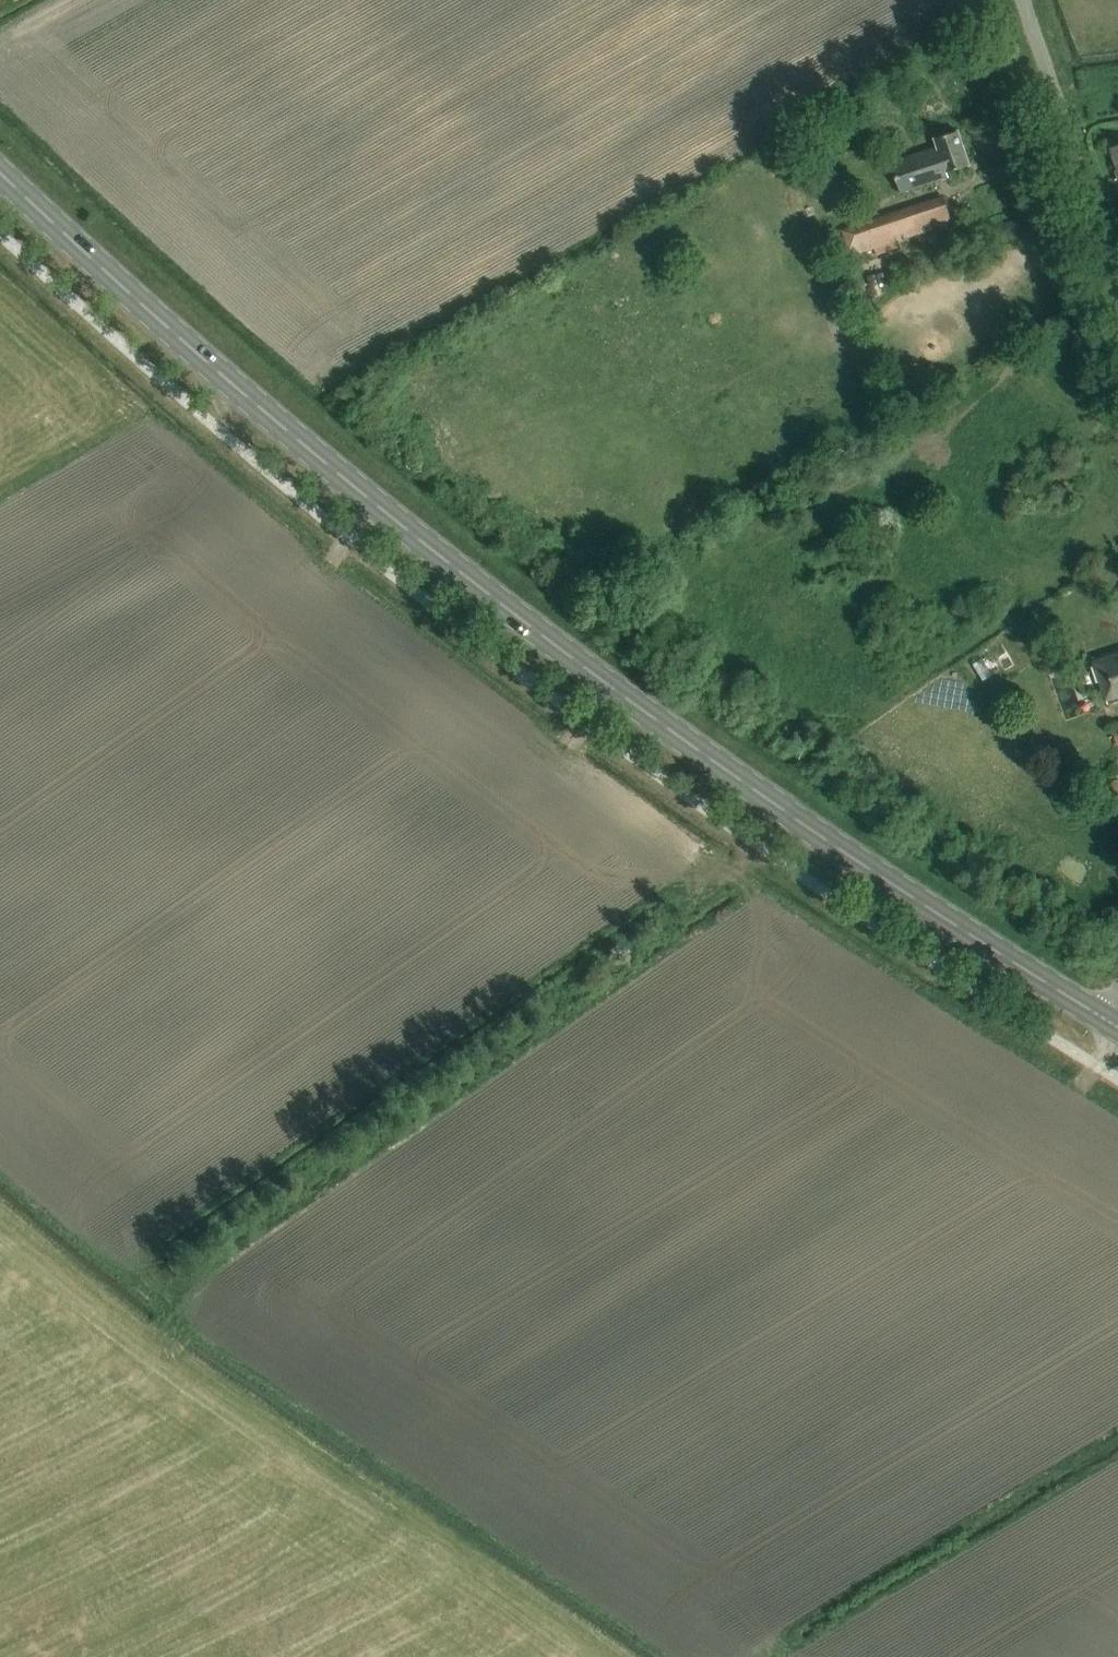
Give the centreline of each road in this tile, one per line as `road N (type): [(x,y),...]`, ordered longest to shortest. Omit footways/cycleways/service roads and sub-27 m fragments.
road 1 (primary): [(1109,1018),(928,906),(546,642),(116,281),(0,170)]
road 2 (unclassified): [(1117,288),(1019,0)]

